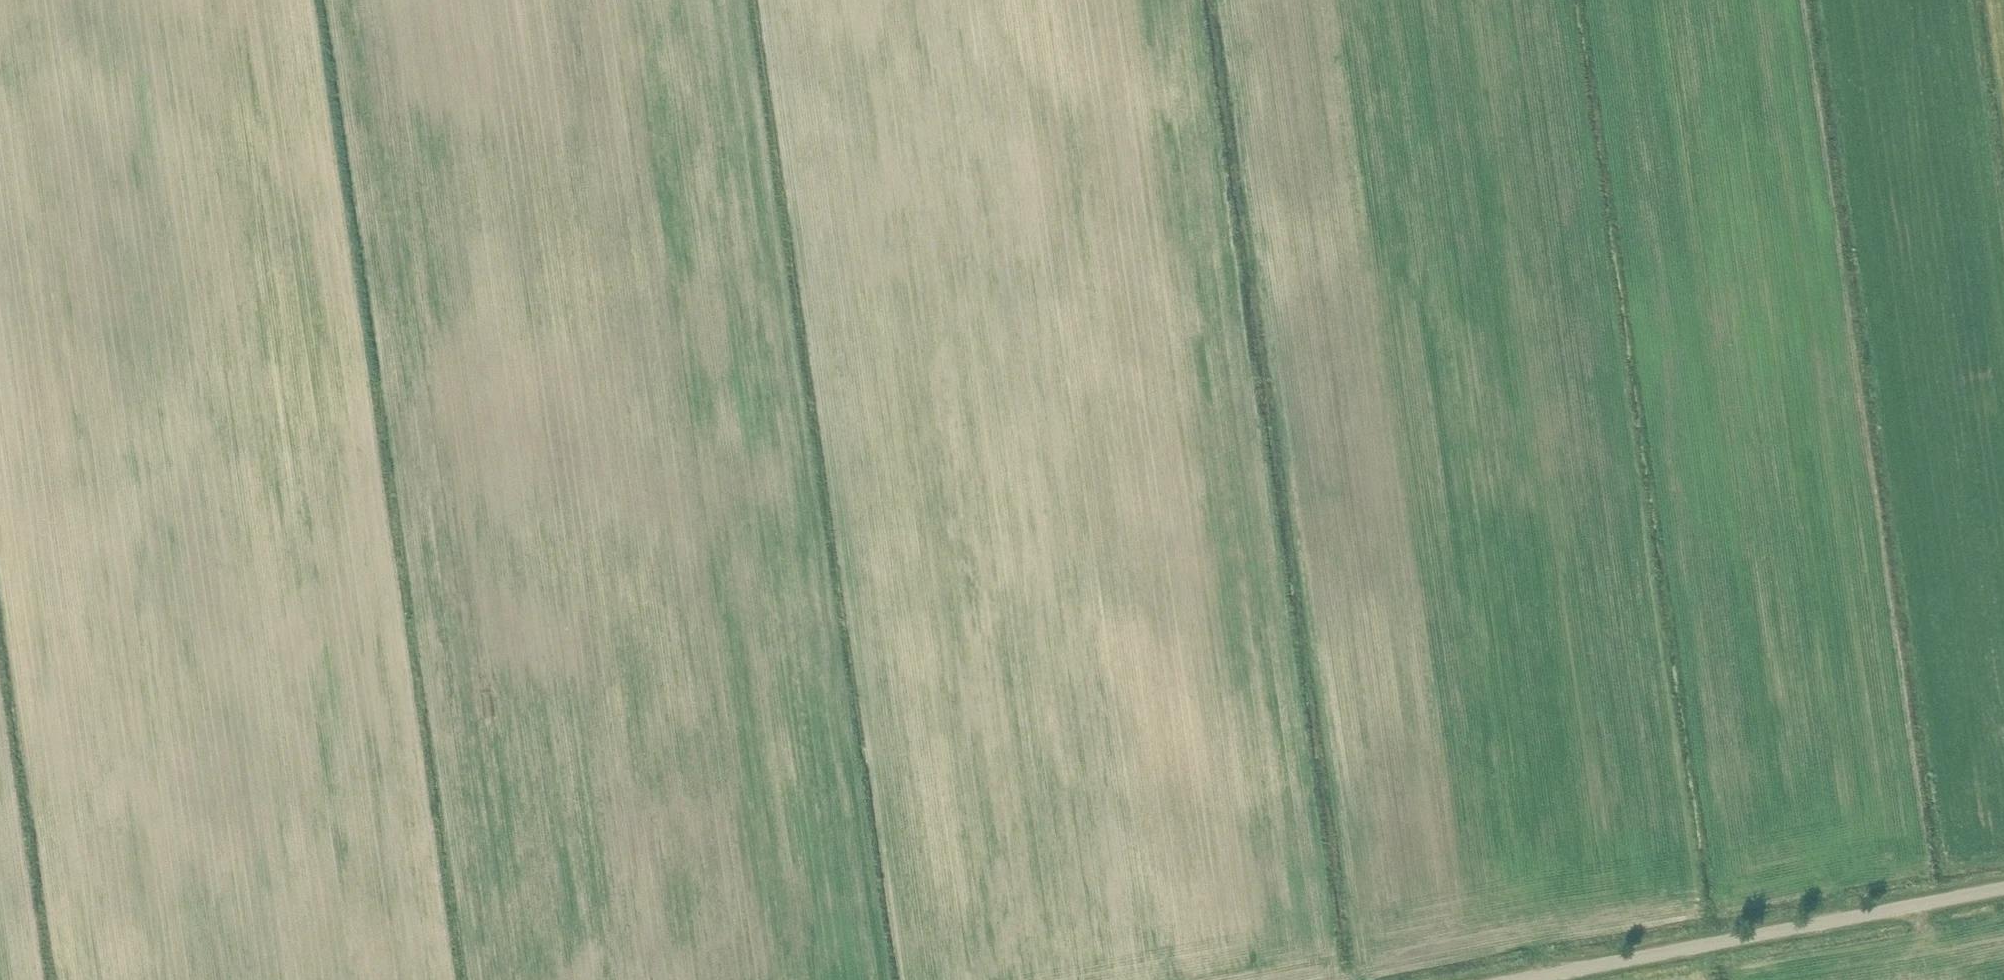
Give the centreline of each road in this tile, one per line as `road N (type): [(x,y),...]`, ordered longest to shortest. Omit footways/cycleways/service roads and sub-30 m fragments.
road 1 (unclassified): [(1520,979),(2003,888)]

